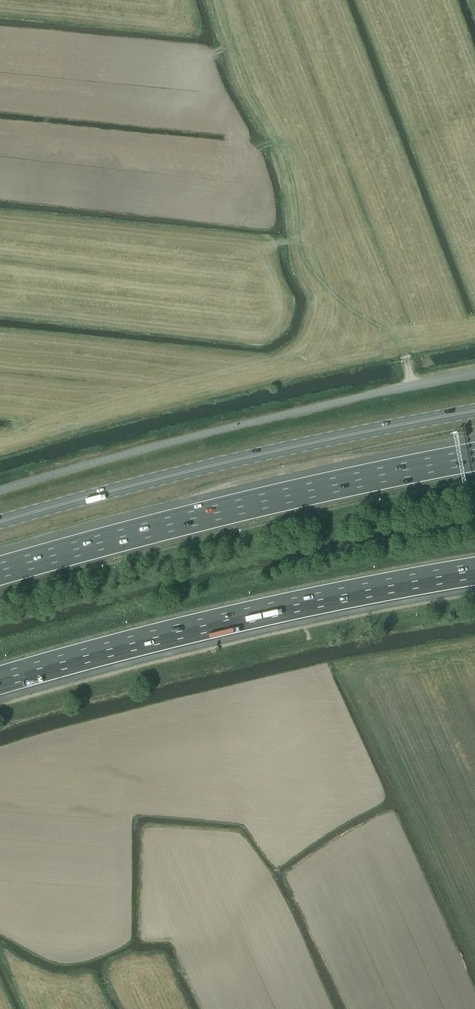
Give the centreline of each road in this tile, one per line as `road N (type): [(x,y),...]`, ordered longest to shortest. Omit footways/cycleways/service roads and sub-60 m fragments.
road 1 (motorway): [(474,457),(283,496),(0,572)]
road 2 (secondary): [(474,412),(267,454),(0,523)]
road 3 (motorway): [(0,680),(292,607),(474,572)]

